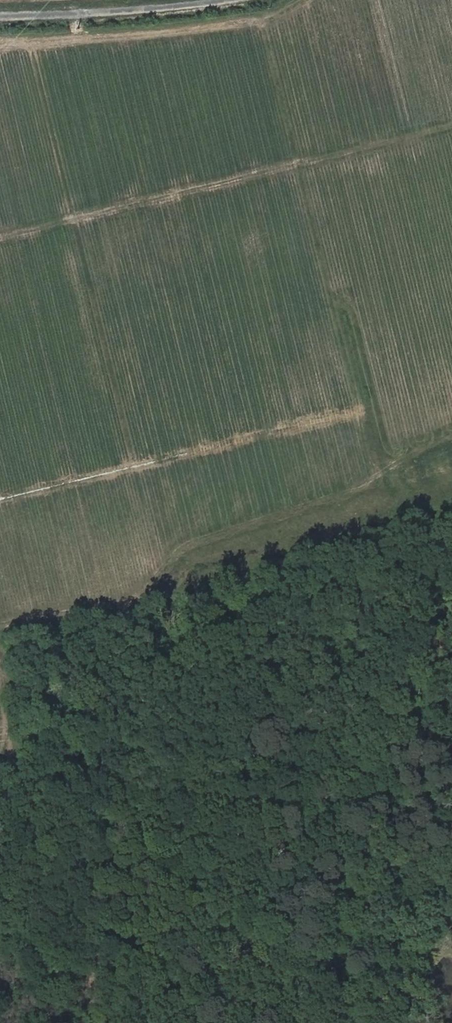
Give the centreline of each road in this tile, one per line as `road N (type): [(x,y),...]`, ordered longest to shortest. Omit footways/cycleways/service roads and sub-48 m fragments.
road 1 (unclassified): [(0,16),(211,9),(232,0)]

